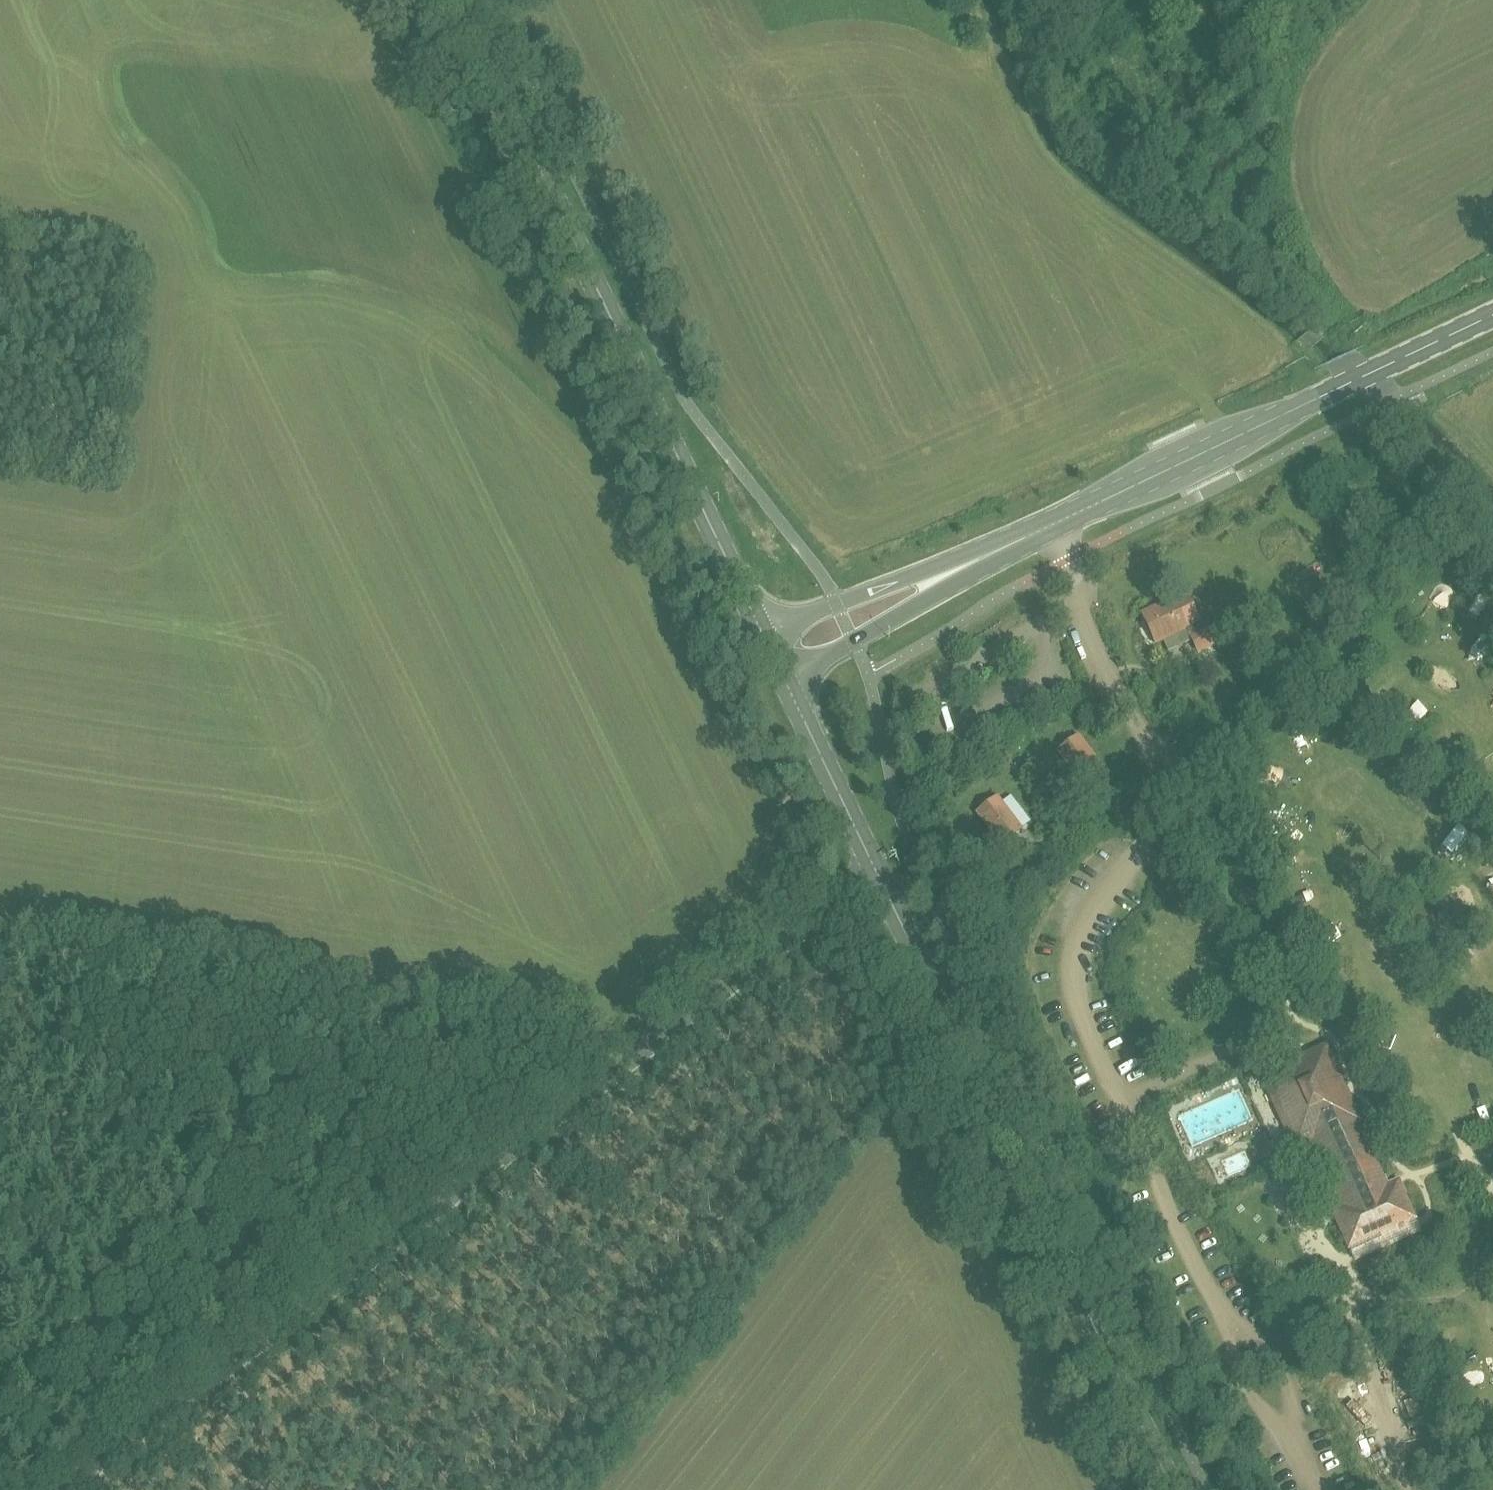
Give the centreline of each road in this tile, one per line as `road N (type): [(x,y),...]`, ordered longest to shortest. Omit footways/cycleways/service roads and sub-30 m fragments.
road 1 (tertiary): [(57,1489),(875,873)]
road 2 (secondary): [(773,655),(1492,323)]
road 3 (secondary): [(773,655),(461,0)]
road 4 (secondary): [(1174,1489),(875,873)]
road 5 (track): [(1439,1158),(1458,1123),(1449,1091),(1408,1008),(1377,994),(1338,935),(1328,822),(1364,800),(1474,884)]
road 6 (track): [(1492,699),(1457,658),(1400,646),(1367,656),(1335,696),(1304,783),(1328,822)]
road 7 (track): [(1439,1158),(1464,1211),(1361,1259),(1316,1251),(1212,1275)]
road 8 (secondary): [(875,873),(773,655)]

